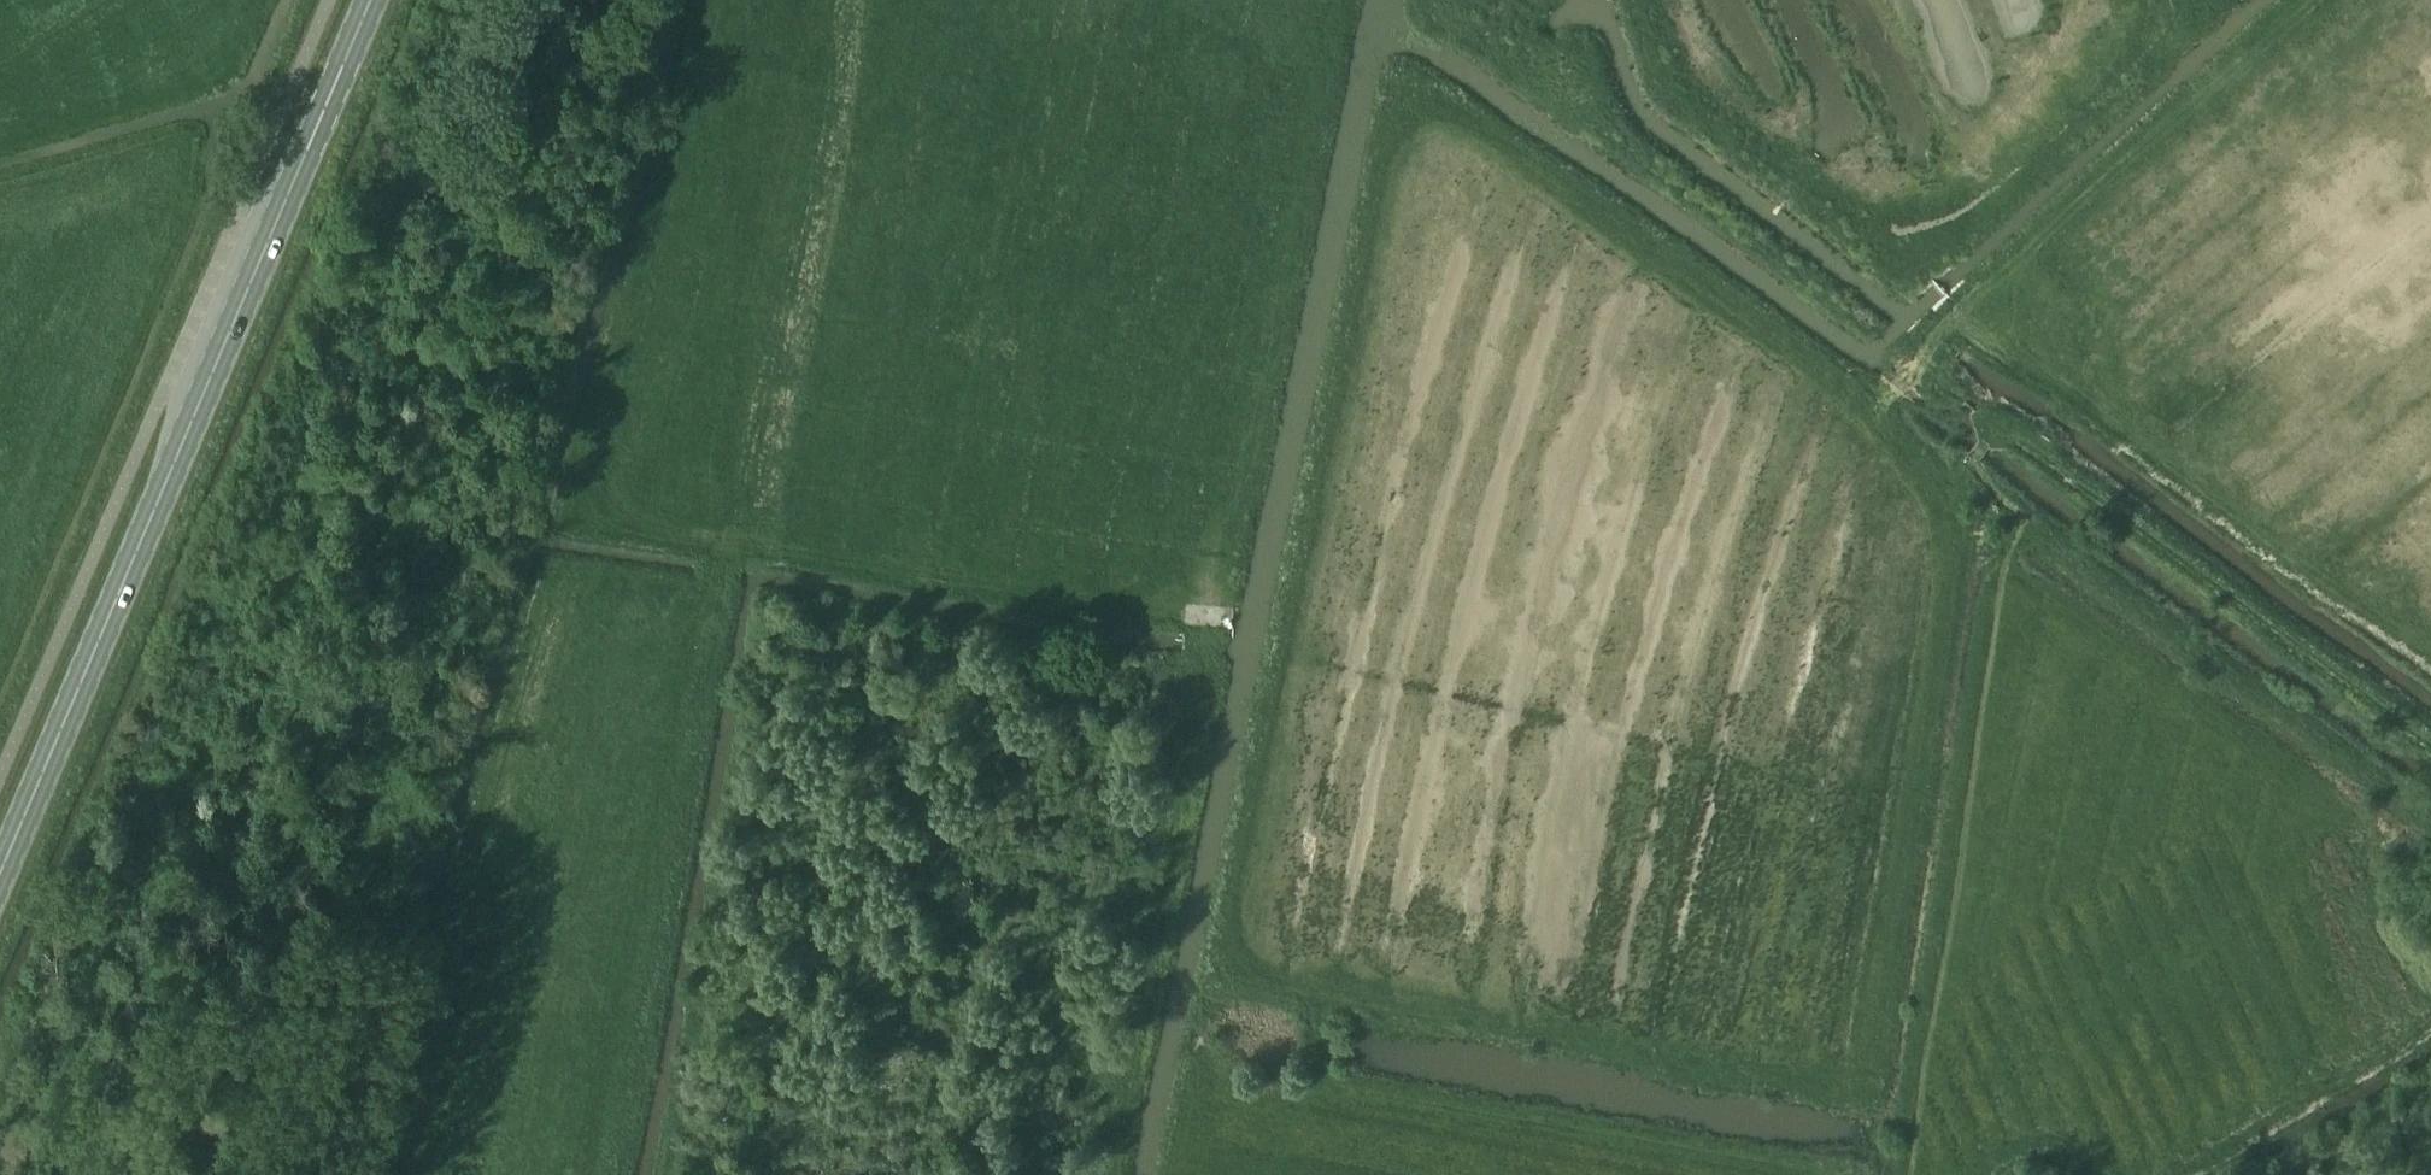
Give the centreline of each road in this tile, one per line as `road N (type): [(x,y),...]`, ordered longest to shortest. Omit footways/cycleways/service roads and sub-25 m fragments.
road 1 (primary): [(0,860),(372,0)]
road 2 (track): [(2224,87),(2329,0)]

